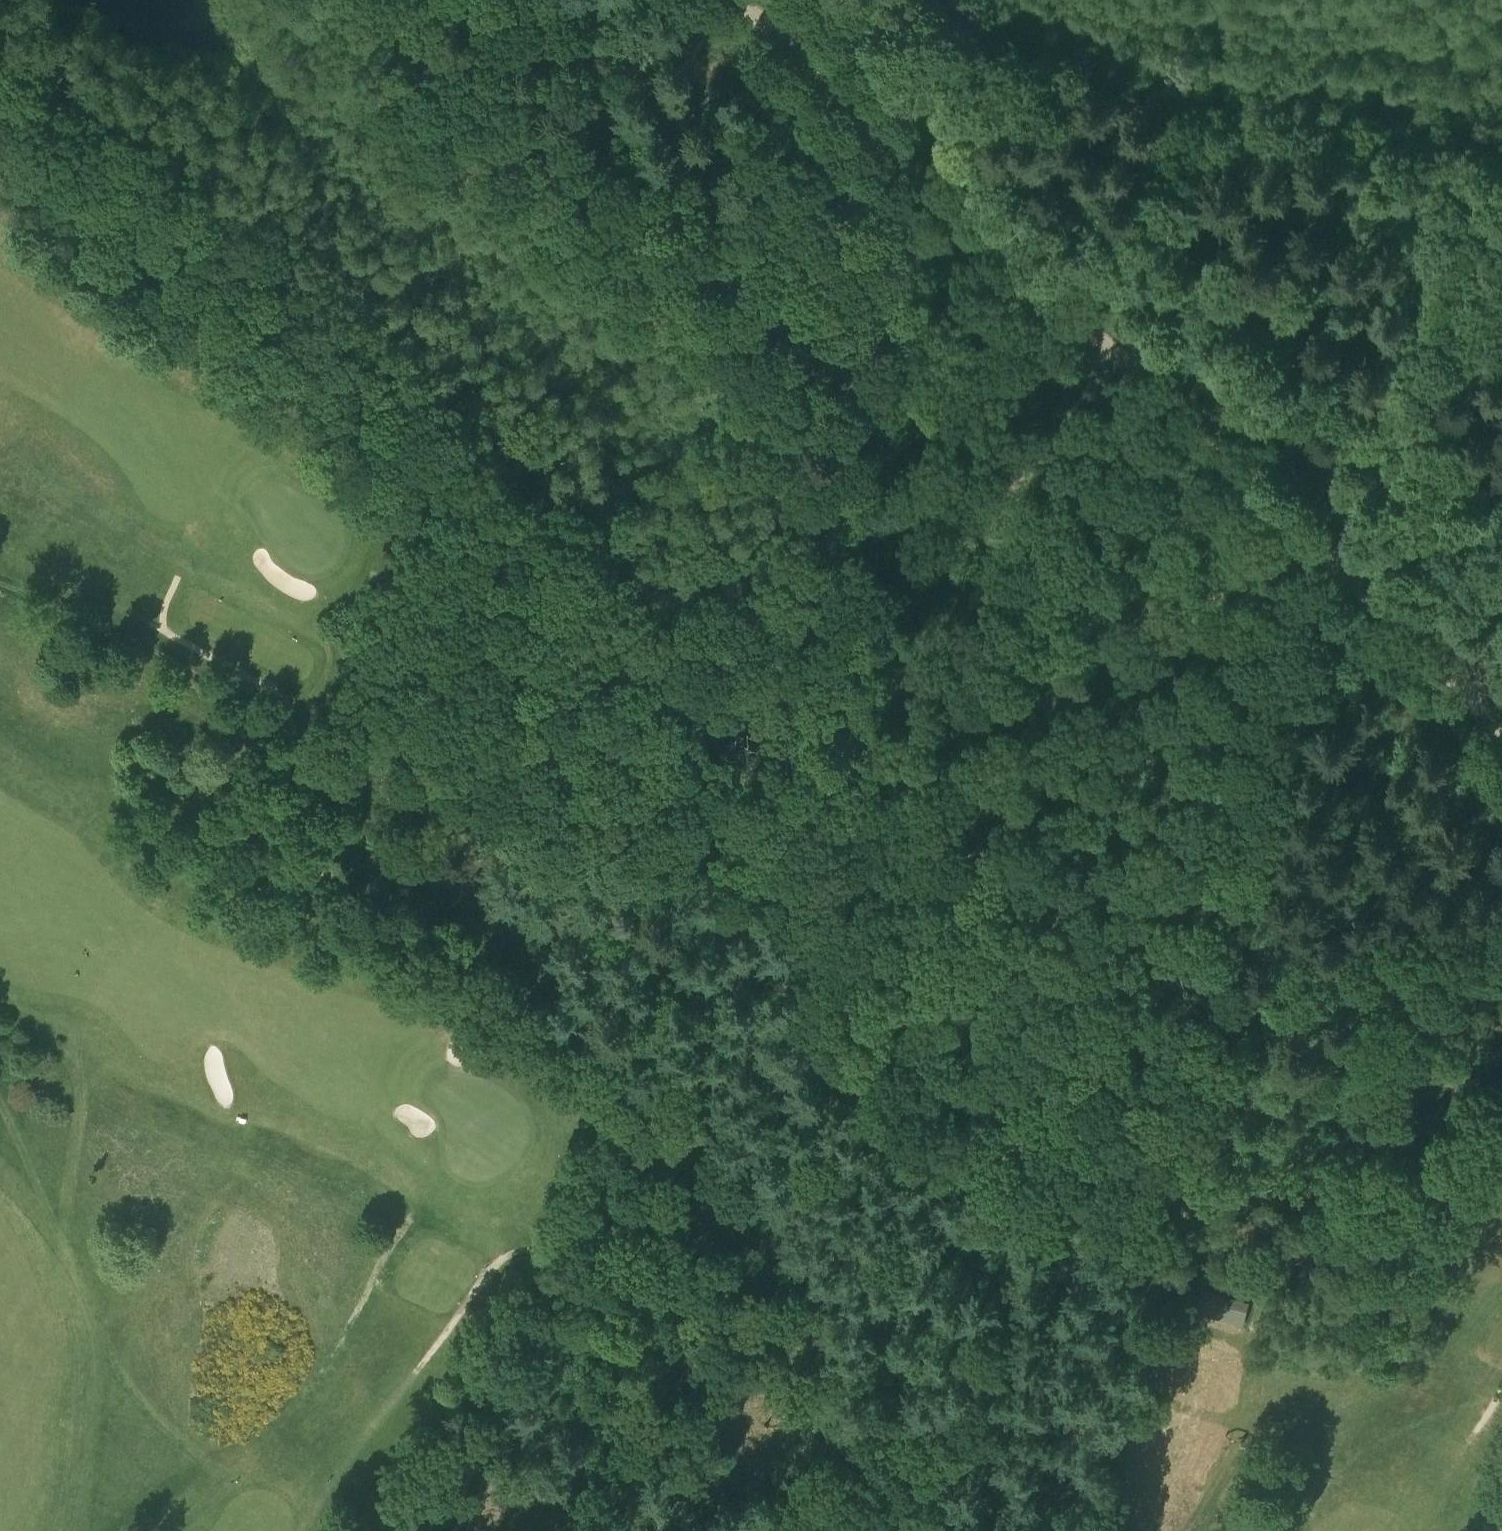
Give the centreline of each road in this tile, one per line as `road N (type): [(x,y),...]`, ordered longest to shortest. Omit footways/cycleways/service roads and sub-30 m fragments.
road 1 (track): [(1374,600),(741,0)]
road 2 (track): [(1501,728),(1374,600)]

